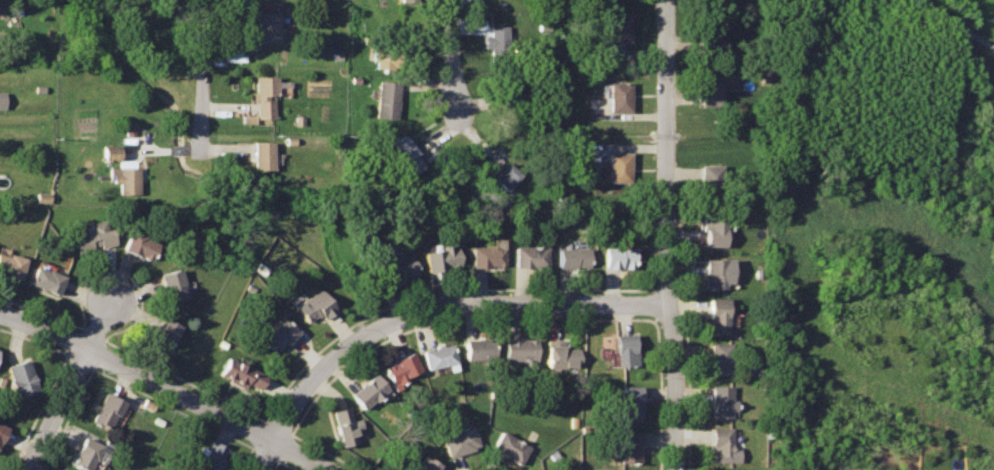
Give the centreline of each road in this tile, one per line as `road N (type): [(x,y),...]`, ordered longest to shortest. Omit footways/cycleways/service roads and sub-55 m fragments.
road 1 (residential): [(664,0),(674,469)]
road 2 (residential): [(271,442),(321,364),(397,316),(453,304),(666,303)]
road 3 (residential): [(0,312),(88,346),(328,469)]
road 4 (residential): [(196,147),(200,0)]
road 5 (residential): [(88,346),(25,469)]

